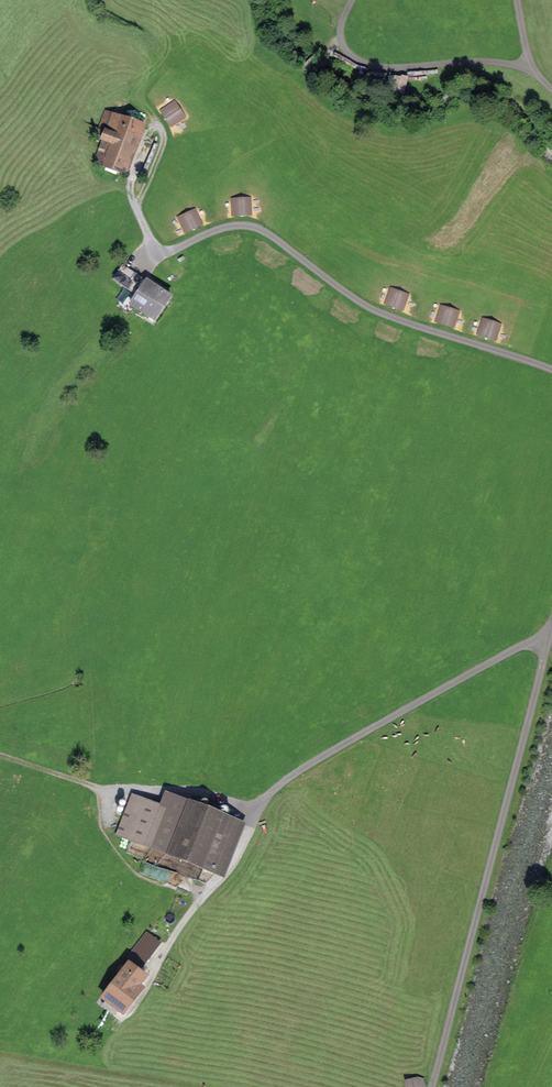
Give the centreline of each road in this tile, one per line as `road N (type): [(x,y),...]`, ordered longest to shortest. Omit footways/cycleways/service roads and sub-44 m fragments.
road 1 (track): [(432,1086),(551,618)]
road 2 (track): [(551,370),(385,317),(260,226),(240,222),(123,273)]
road 3 (track): [(547,636),(412,706),(259,802),(214,794)]
road 4 (track): [(532,65),(364,63),(349,54),(340,32),(352,0)]
road 5 (track): [(259,802),(222,877),(151,968)]

